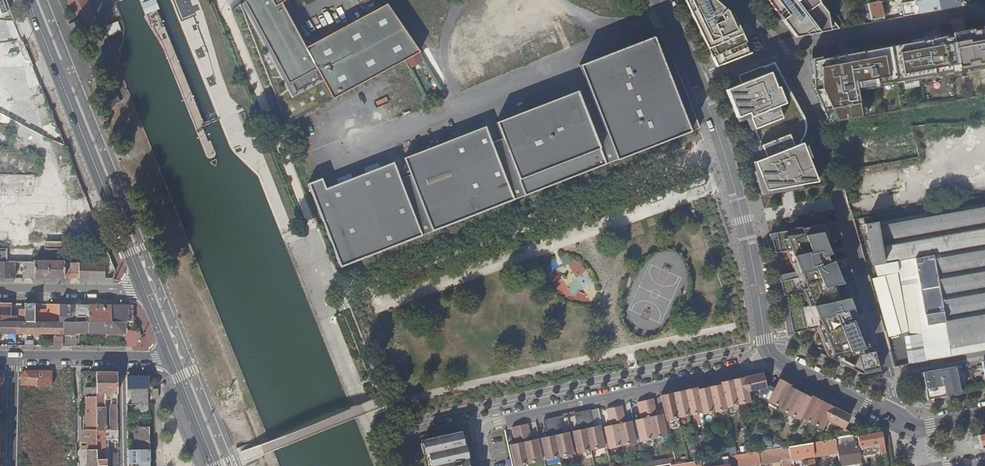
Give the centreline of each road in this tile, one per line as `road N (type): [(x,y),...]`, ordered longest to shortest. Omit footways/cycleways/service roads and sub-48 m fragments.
road 1 (residential): [(918,432),(897,402),(819,131),(779,50),(730,0)]
road 2 (track): [(336,289),(721,150)]
road 3 (residential): [(770,359),(721,150),(661,0)]
road 4 (residential): [(770,359),(490,423),(483,428),(488,465)]
road 5 (tertiary): [(30,0),(144,286)]
road 6 (unclassified): [(10,359),(172,358)]
road 7 (residential): [(910,430),(770,359)]
road 8 (residential): [(144,286),(0,290)]

